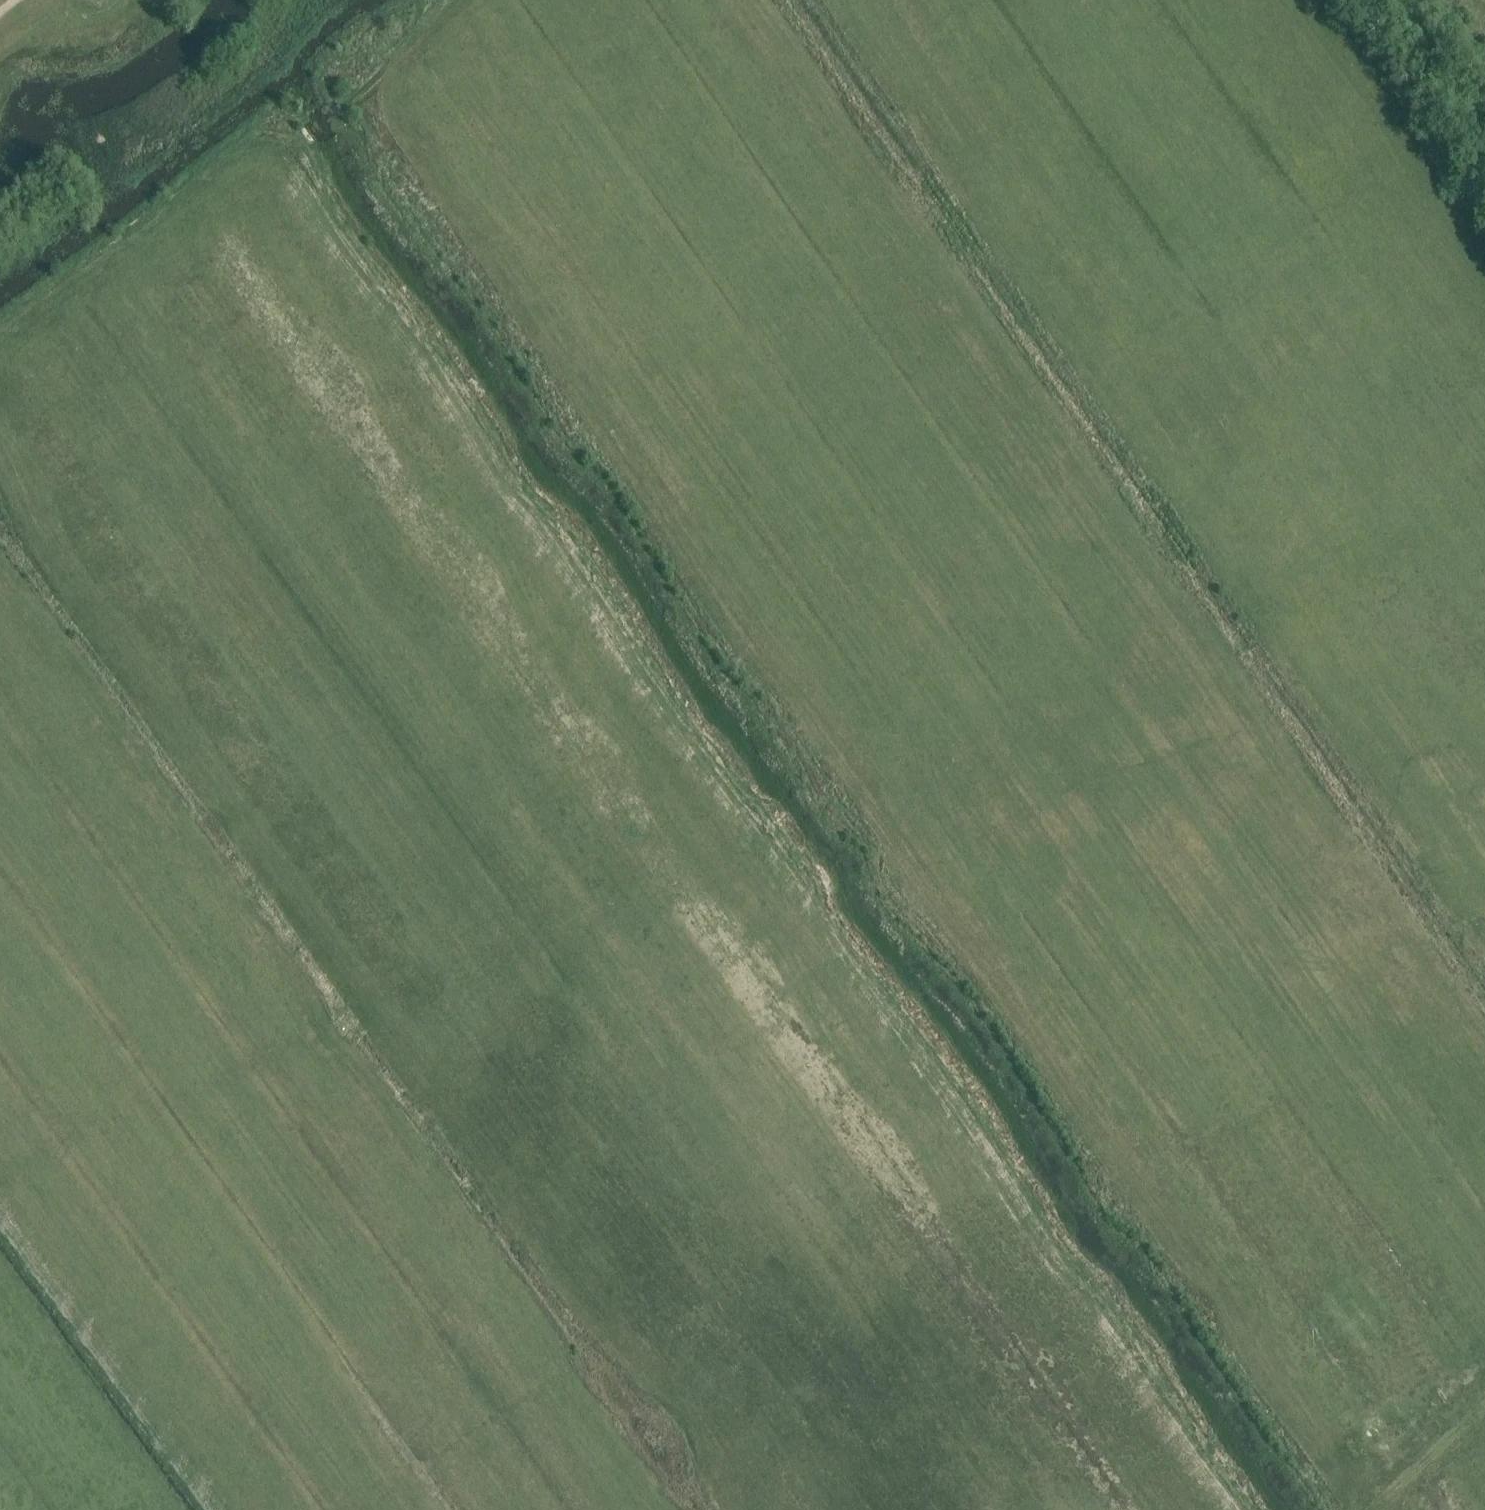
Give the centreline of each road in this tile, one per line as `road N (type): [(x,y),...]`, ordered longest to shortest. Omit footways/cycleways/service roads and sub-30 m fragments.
road 1 (track): [(458,0),(379,61),(343,108),(262,167)]
road 2 (track): [(1484,1414),(1374,1509)]

